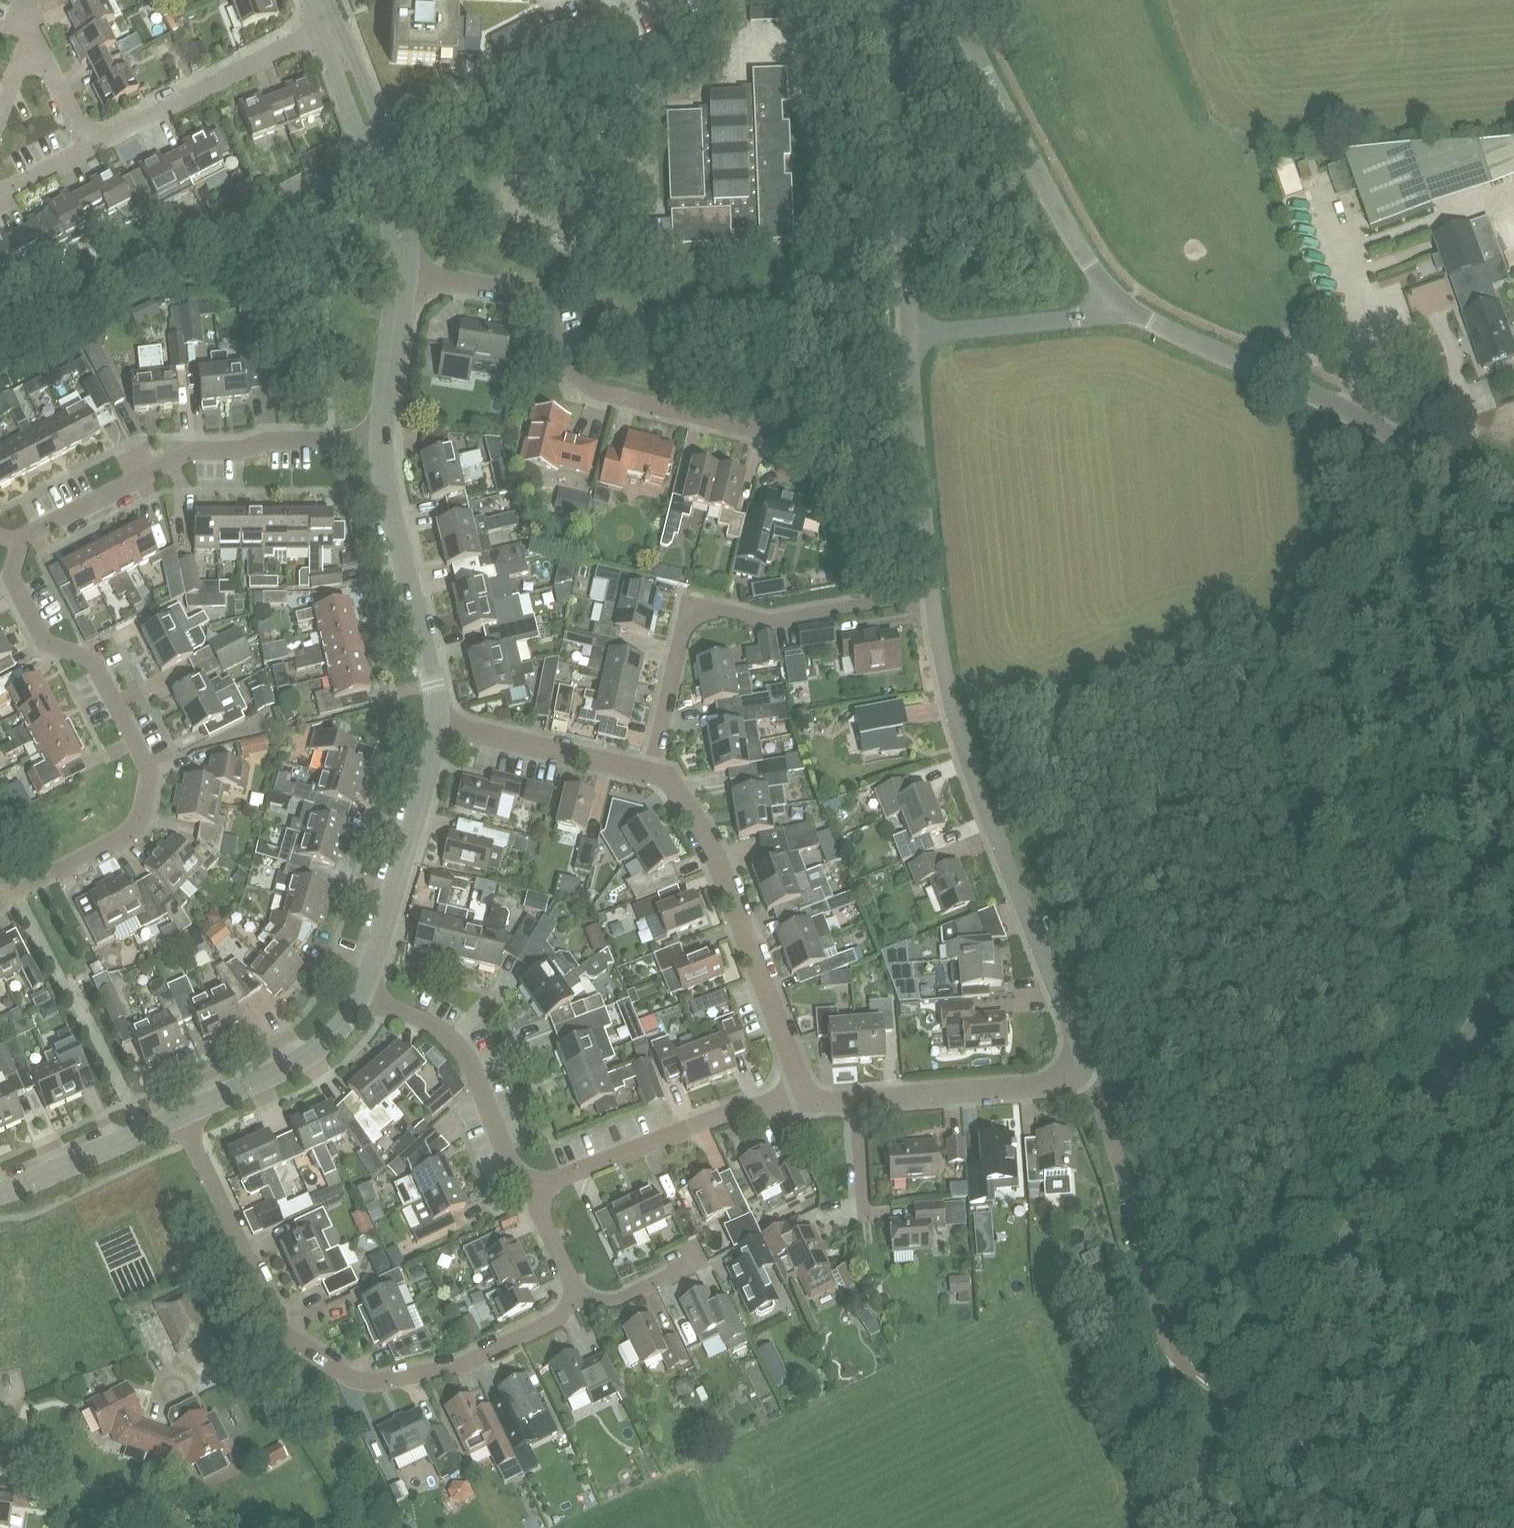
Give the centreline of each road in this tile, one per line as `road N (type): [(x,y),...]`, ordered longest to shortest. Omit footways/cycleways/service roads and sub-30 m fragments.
road 1 (residential): [(18,892),(130,830),(145,813),(150,770),(93,658),(41,636),(11,575),(19,540),(193,450),(268,438),(382,436)]
road 2 (unclassified): [(1207,1527),(1252,1416),(1441,1071),(1513,974)]
road 3 (residential): [(577,1297),(553,1323),(438,1371),(359,1377),(326,1364),(269,1307),(181,1113)]
road 4 (residential): [(1097,1081),(963,757),(932,596)]
road 5 (residential): [(797,444),(584,384),(565,360),(550,303),(532,290),(401,274)]
road 6 (unclassified): [(1513,511),(1306,387),(1122,305)]
road 7 (residential): [(651,771),(687,605),(773,621),(932,596)]
road 8 (residential): [(811,1102),(711,844),(679,792),(651,771)]
road 9 (unclassified): [(1122,305),(1093,269),(948,0)]
road 10 (residential): [(917,0),(903,35),(910,335)]
road 11 (tertiary): [(382,436),(441,727)]
road 12 (residential): [(811,1102),(740,1108),(532,1187)]
road 13 (unclassified): [(1184,1357),(1097,1081)]
road 14 (tertiary): [(441,727),(362,990)]
road 15 (residential): [(532,1187),(512,1167),(466,1049),(362,990)]
road 16 (residential): [(89,144),(333,25)]
road 17 (residential): [(932,596),(910,335)]
road 18 (tertiary): [(402,253),(410,234),(397,172),(350,45),(333,25)]
road 19 (residential): [(1097,1081),(855,1097)]
road 20 (tertiary): [(333,25),(332,53),(378,178),(389,236),(402,253)]
road 21 (tertiary): [(362,990),(305,1053),(181,1113)]
road 22 (residential): [(1122,305),(1072,320),(910,335)]
road 23 (residential): [(651,771),(441,727)]
road 24 (tertiary): [(181,1113),(0,1193)]
road 25 (tertiary): [(401,274),(382,436)]
road 26 (residential): [(577,1297),(624,1296),(701,1259)]
road 27 (residential): [(864,1223),(855,1097)]

